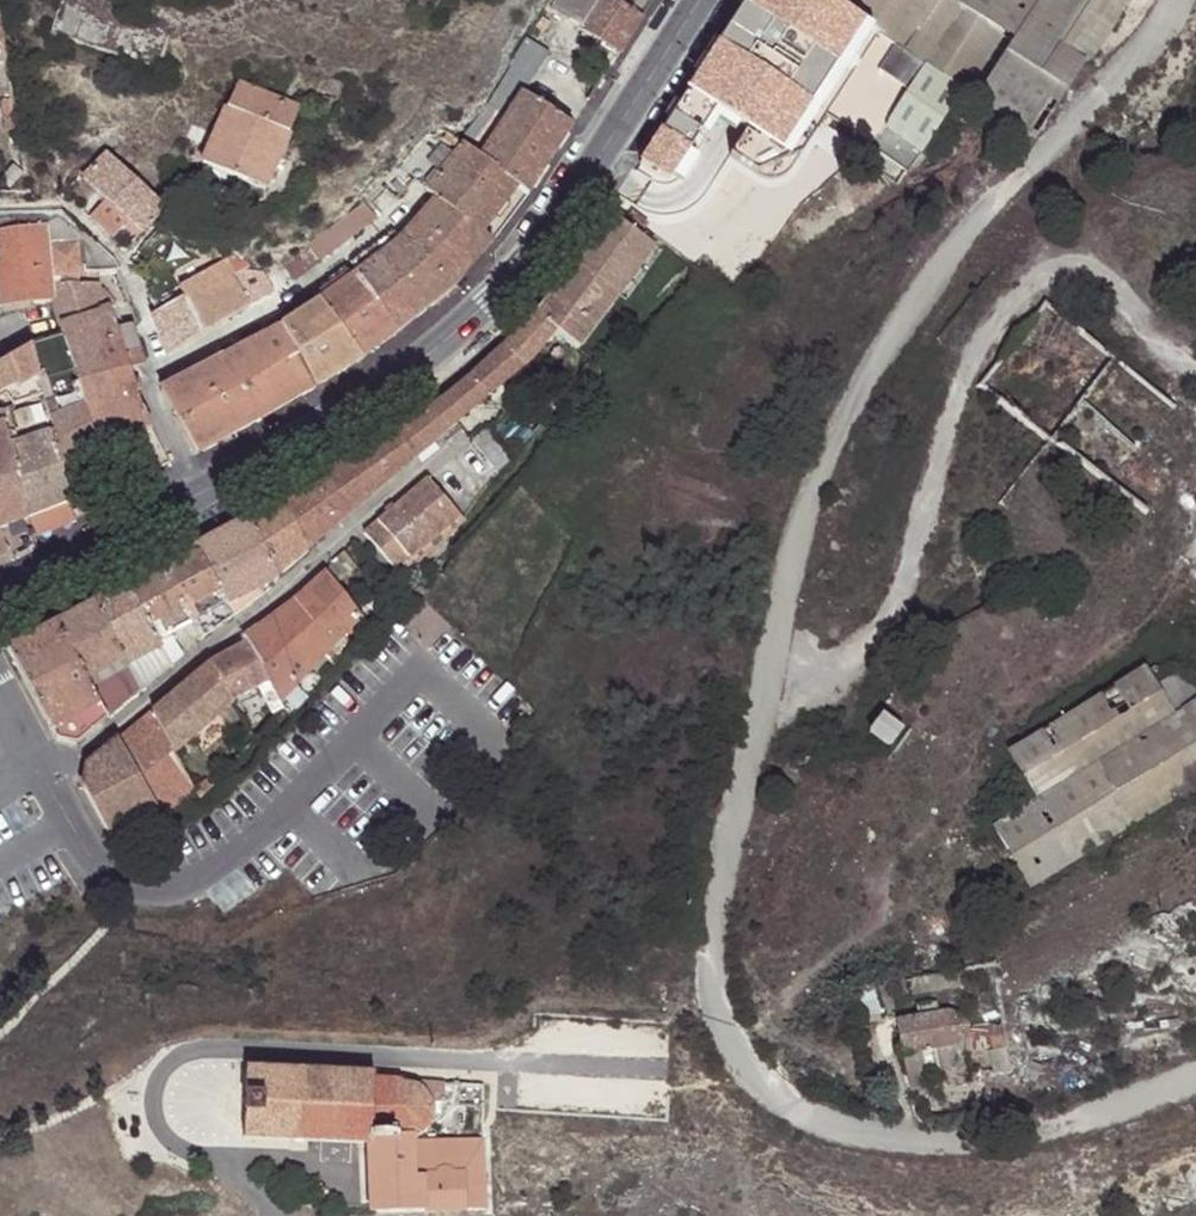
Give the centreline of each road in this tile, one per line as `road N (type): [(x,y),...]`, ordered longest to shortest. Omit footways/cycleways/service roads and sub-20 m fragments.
road 1 (secondary): [(703,0),(585,187),(497,302),(413,372),(200,498)]
road 2 (unclassified): [(462,441),(70,761),(36,768)]
road 3 (unclassified): [(414,201),(231,339),(154,376)]
road 4 (secondary): [(200,498),(0,605)]
road 5 (unclassified): [(200,498),(151,399),(154,376)]

